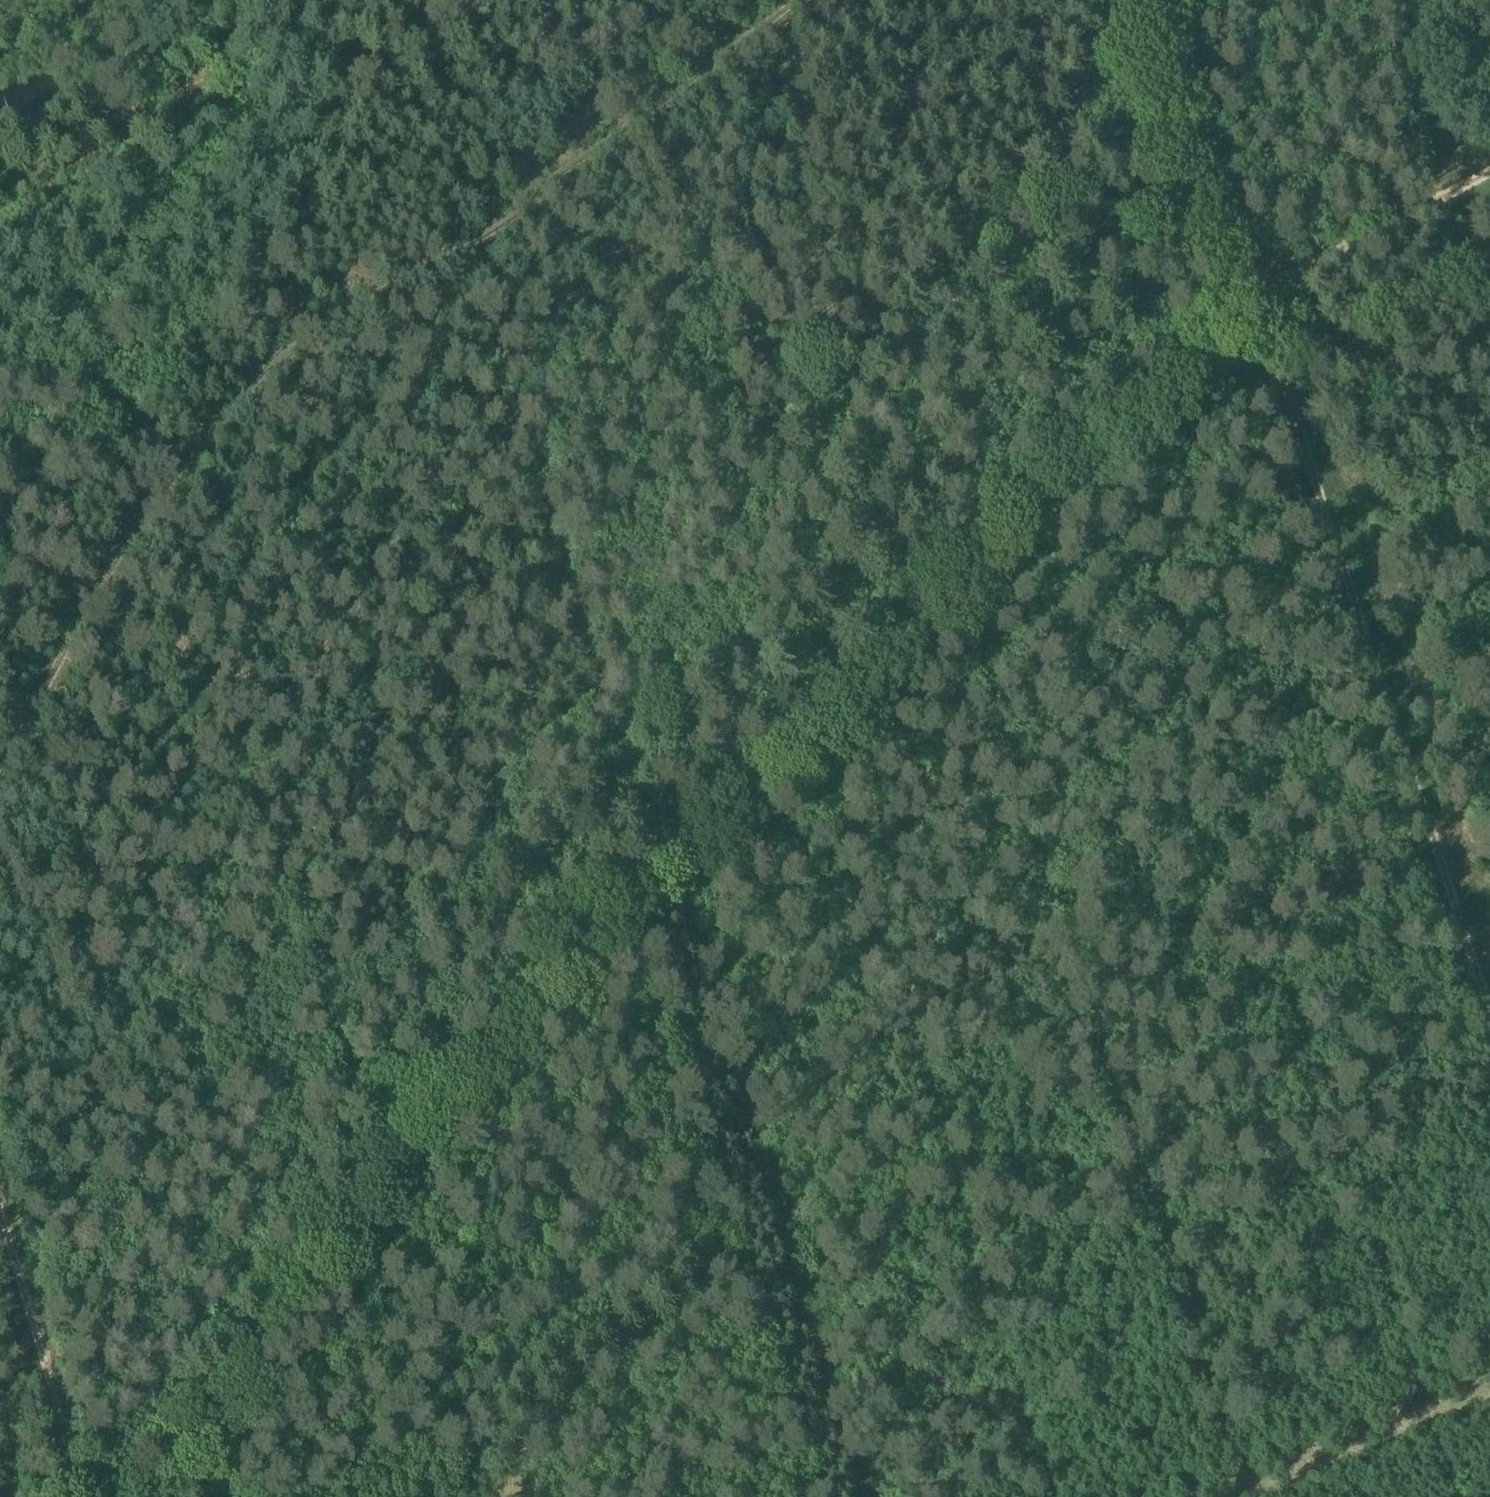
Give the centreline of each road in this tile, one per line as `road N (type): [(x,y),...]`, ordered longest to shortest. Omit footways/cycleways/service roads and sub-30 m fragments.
road 1 (track): [(143,1496),(332,1209),(747,810),(1203,346),(1248,312),(1489,187)]
road 2 (track): [(0,773),(89,605),(147,518),(272,375),(479,248),(842,0)]
road 3 (track): [(1489,1060),(1151,0)]
road 4 (track): [(78,1496),(0,1243)]

